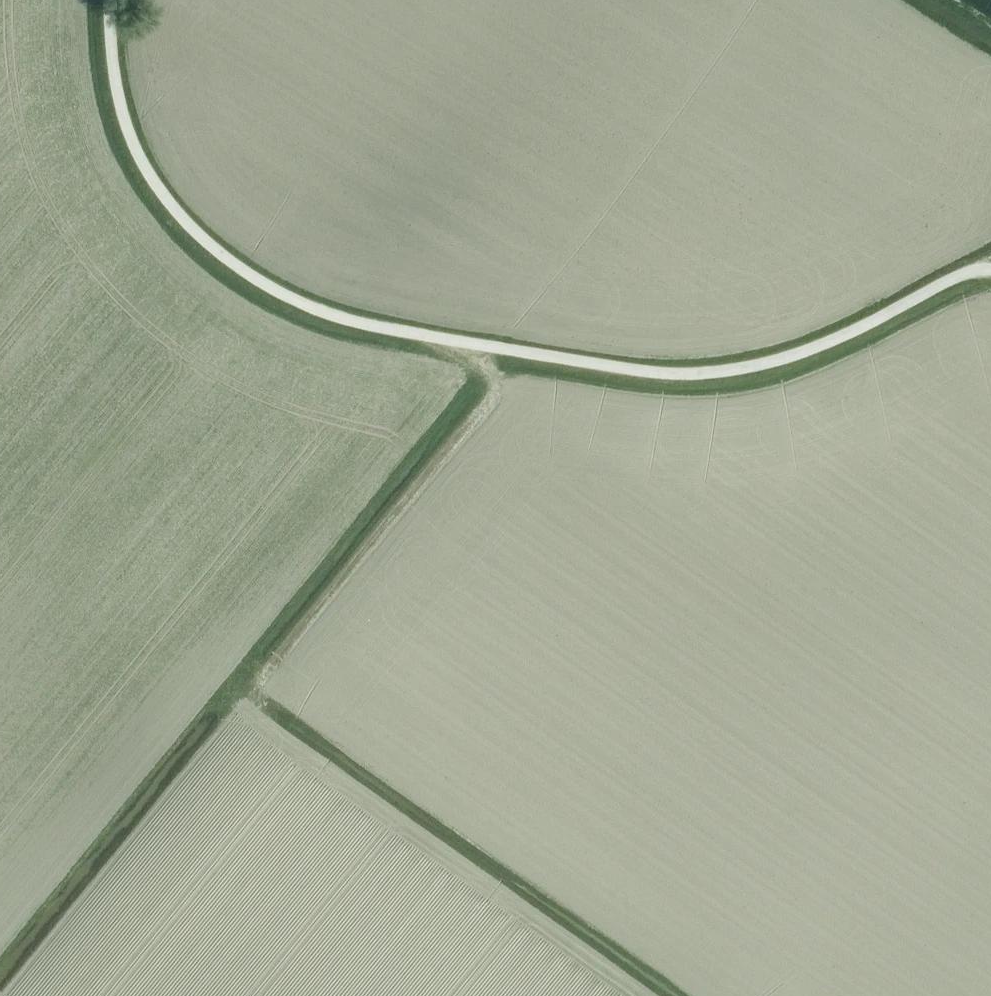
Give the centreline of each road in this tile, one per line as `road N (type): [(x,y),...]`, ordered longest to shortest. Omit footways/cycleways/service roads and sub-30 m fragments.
road 1 (unclassified): [(990,276),(945,287),(833,349),(721,381),(630,380),(340,329),(280,307),(201,252),(151,191),(114,83),(109,0)]

